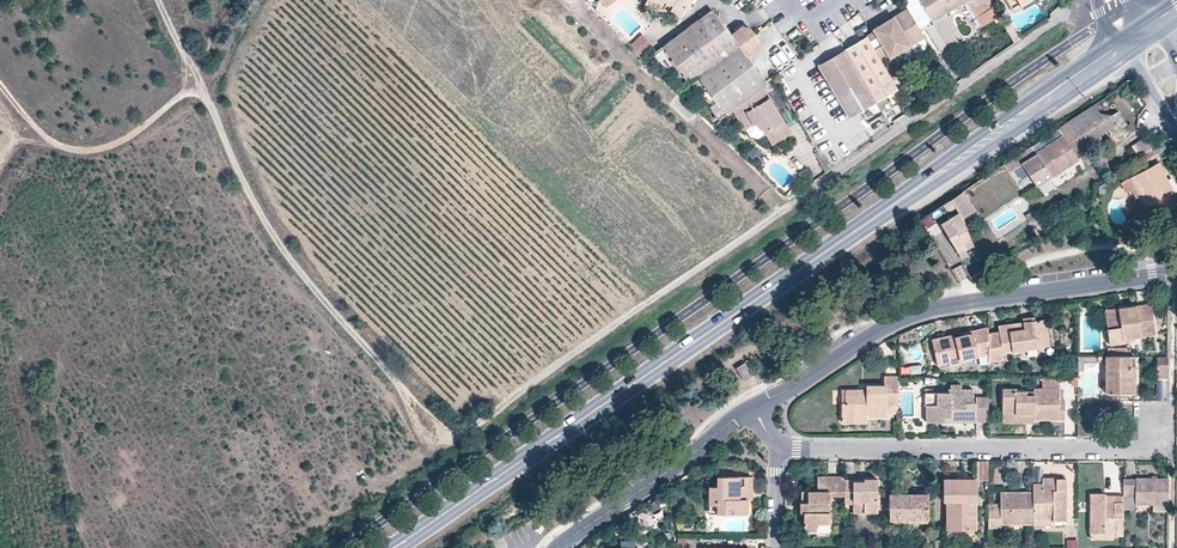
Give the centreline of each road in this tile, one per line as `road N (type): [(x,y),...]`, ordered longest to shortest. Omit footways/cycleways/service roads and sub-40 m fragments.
road 1 (secondary): [(1123,50),(394,547)]
road 2 (track): [(784,208),(458,433),(436,438),(389,369),(286,255),(202,85)]
road 3 (residential): [(753,407),(907,319),(1176,273)]
road 4 (residential): [(1148,414),(1148,449),(778,448)]
road 5 (residential): [(556,547),(753,407)]
road 6 (track): [(0,86),(40,131),(89,147),(121,137),(202,85)]

